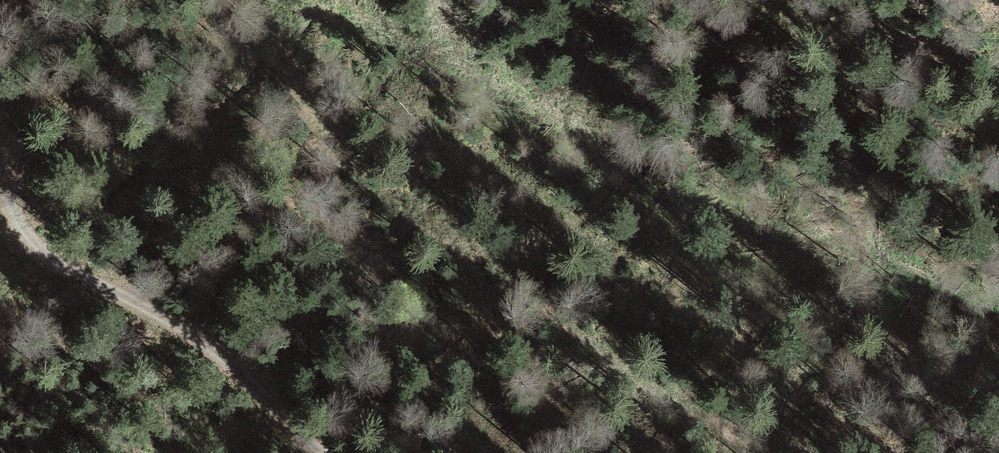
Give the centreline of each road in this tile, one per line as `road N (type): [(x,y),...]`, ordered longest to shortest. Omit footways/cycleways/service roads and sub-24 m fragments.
road 1 (track): [(998,297),(649,181),(522,96),(320,0)]
road 2 (track): [(0,155),(29,248),(186,324),(244,370),(323,452)]
road 3 (track): [(998,37),(917,38),(858,21),(780,31)]

